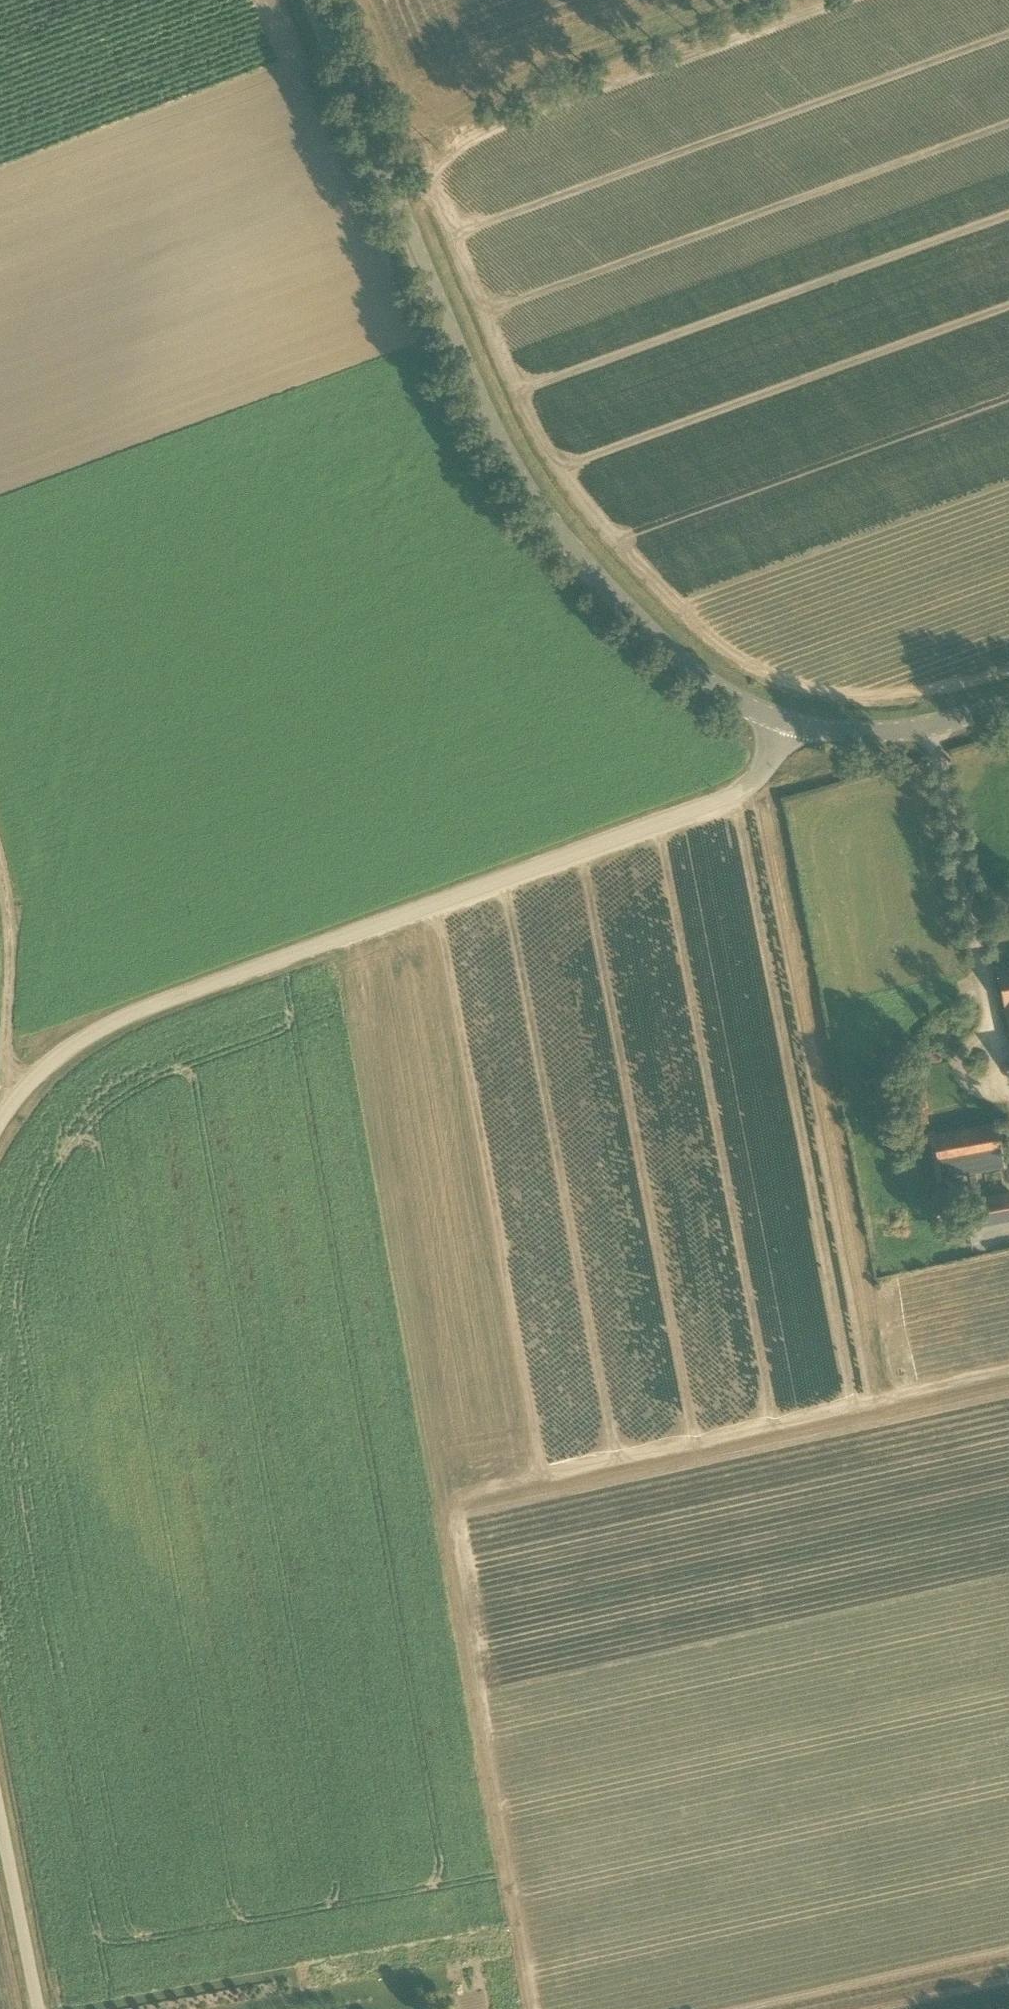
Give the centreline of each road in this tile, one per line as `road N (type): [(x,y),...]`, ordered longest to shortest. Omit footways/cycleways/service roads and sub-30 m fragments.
road 1 (unclassified): [(0,1118),(42,1068),(122,1020),(744,796),(795,710)]
road 2 (tertiary): [(795,710),(741,683),(609,564),(542,475),(499,396),(334,0)]
road 3 (track): [(0,849),(22,923),(3,1112)]
road 4 (unclassified): [(46,2008),(0,1772)]
road 5 (tertiary): [(795,710),(853,718),(1008,688)]

